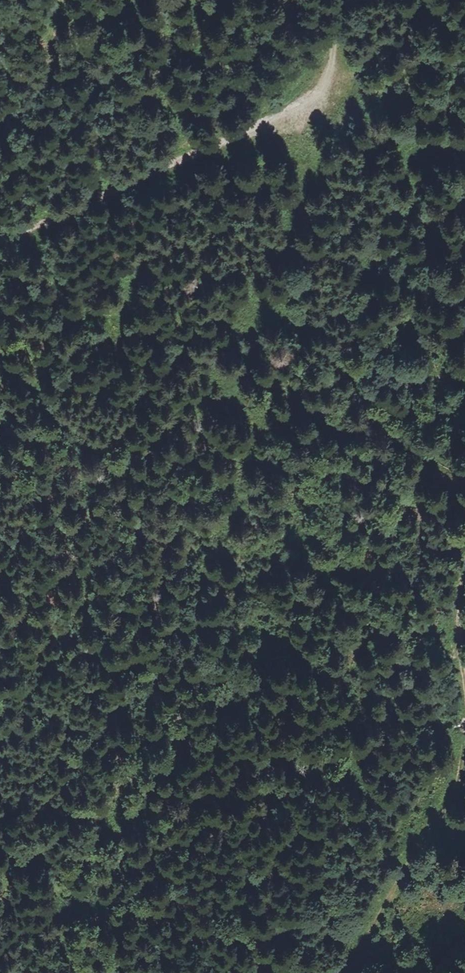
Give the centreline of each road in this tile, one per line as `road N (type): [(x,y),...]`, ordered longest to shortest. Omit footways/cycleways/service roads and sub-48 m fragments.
road 1 (track): [(334,0),(335,54),(316,94),(0,241)]
road 2 (track): [(342,972),(439,818),(464,718)]

